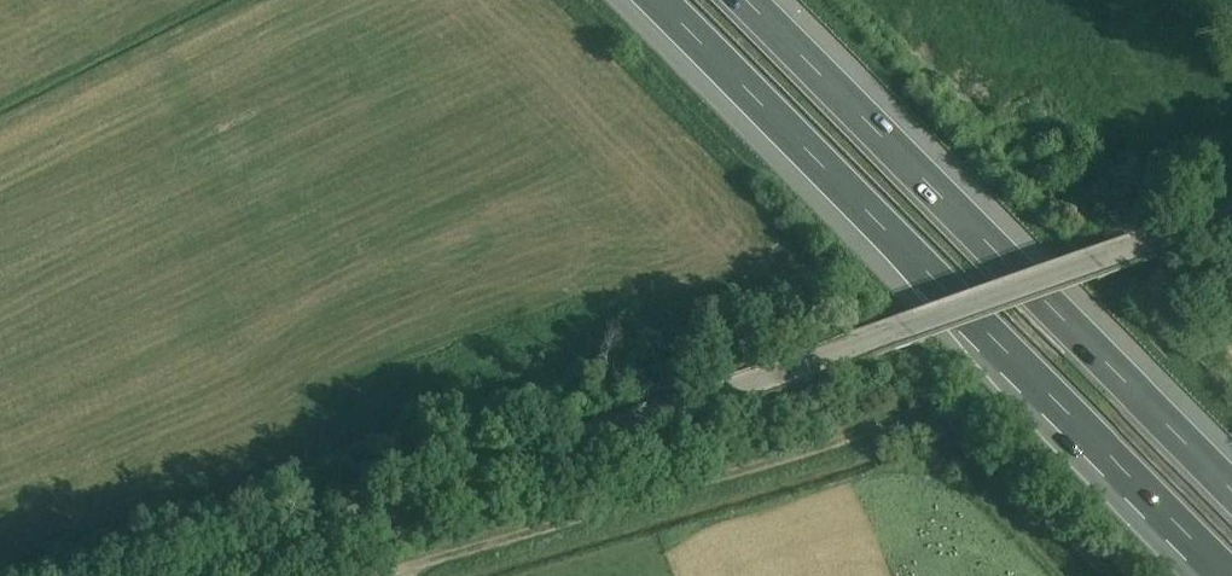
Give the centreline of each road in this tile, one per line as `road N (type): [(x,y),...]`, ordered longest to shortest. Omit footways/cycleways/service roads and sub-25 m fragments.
road 1 (unclassified): [(202,575),(1231,218)]
road 2 (track): [(376,575),(925,410),(959,429),(1107,575)]
road 3 (motorway): [(659,0),(1226,575)]
road 4 (motorway): [(1231,469),(761,0)]

